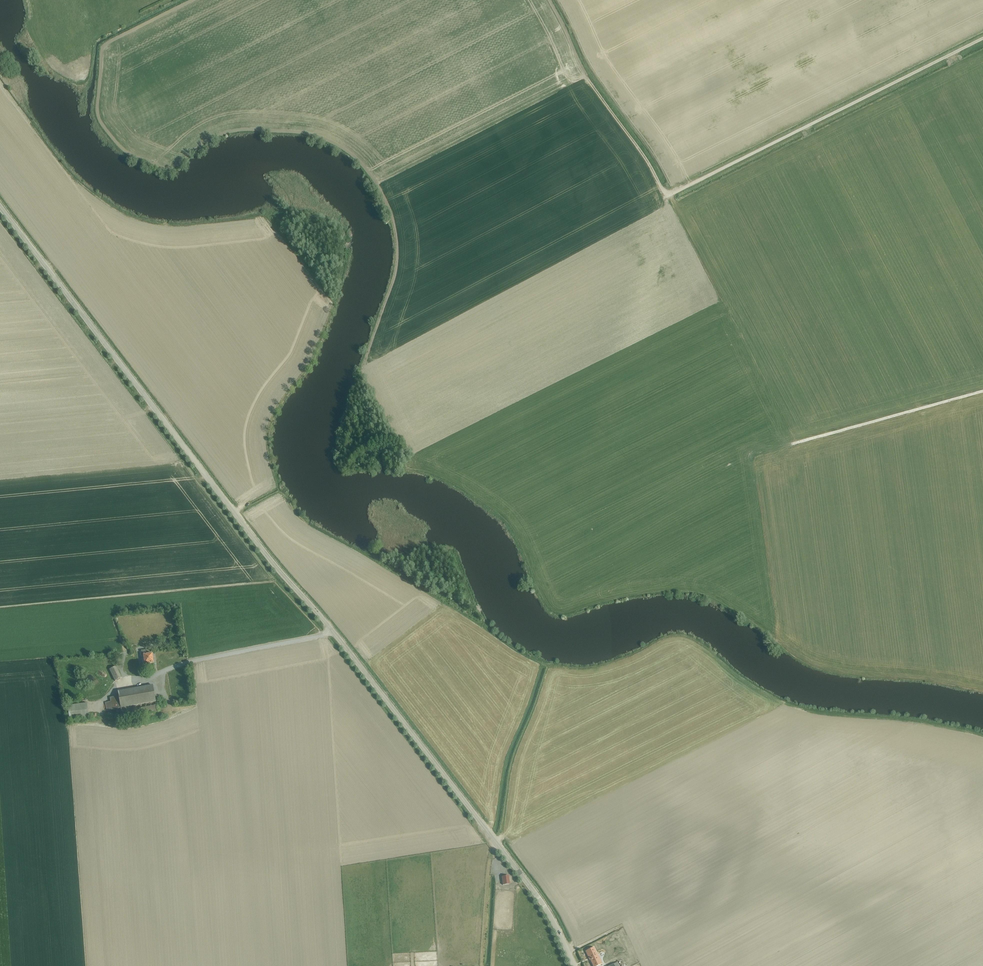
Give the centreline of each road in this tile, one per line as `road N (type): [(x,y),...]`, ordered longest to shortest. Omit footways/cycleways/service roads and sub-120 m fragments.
road 1 (tertiary): [(334,633),(0,206)]
road 2 (tertiary): [(573,965),(546,906),(334,633)]
road 3 (unclassified): [(667,196),(982,38)]
road 4 (unclassified): [(157,676),(334,633)]

